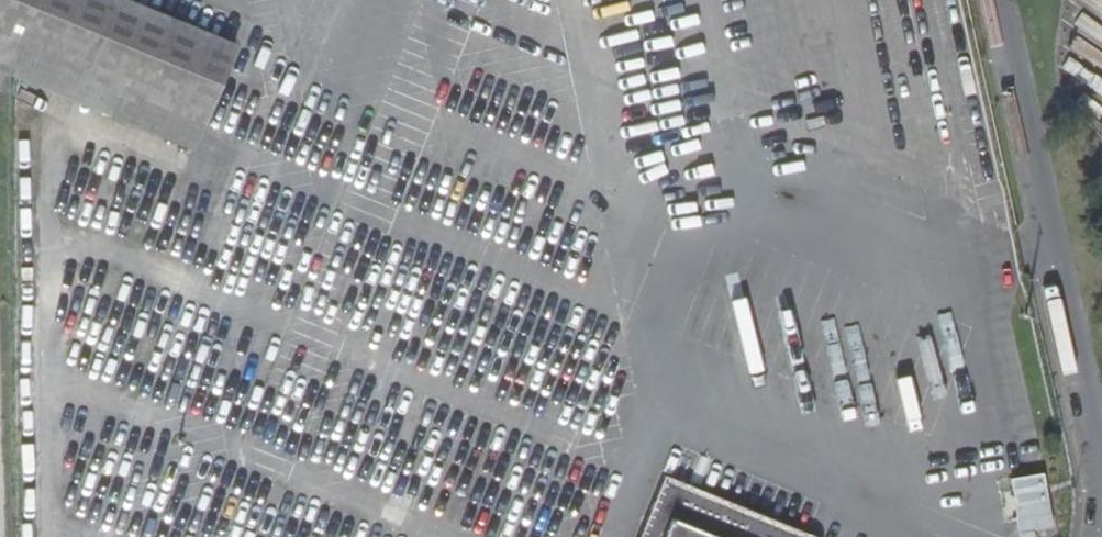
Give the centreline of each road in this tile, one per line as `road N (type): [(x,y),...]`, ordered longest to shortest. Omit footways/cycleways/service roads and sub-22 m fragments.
road 1 (unclassified): [(994,0),(1101,478)]

